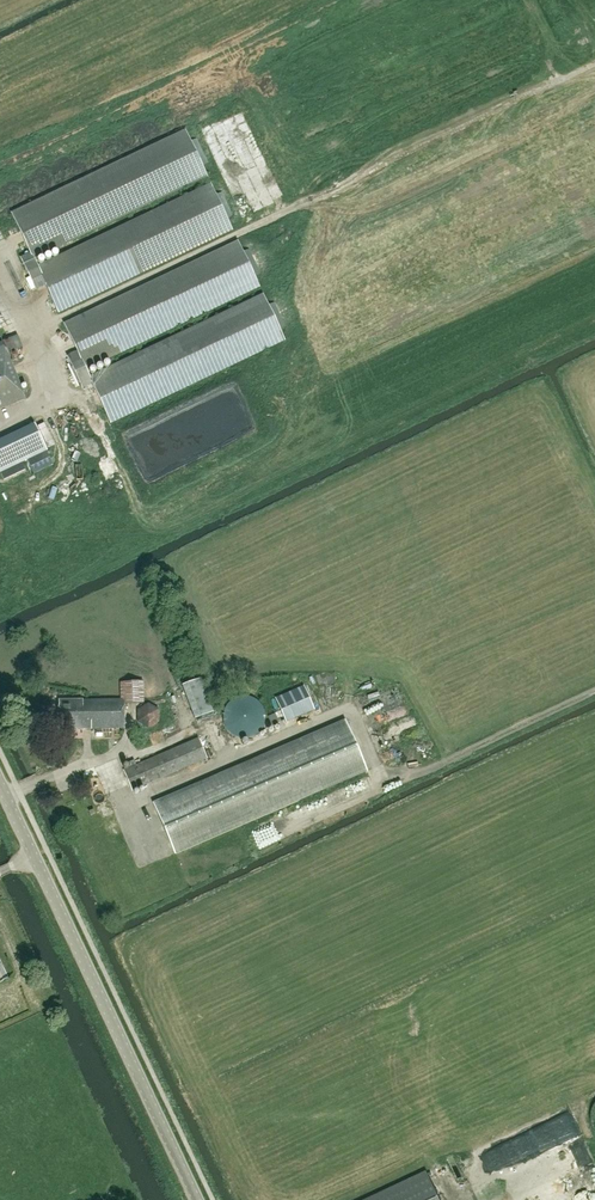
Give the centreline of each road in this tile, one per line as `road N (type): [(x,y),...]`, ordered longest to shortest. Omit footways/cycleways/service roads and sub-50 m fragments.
road 1 (tertiary): [(195,1199),(0,793)]

